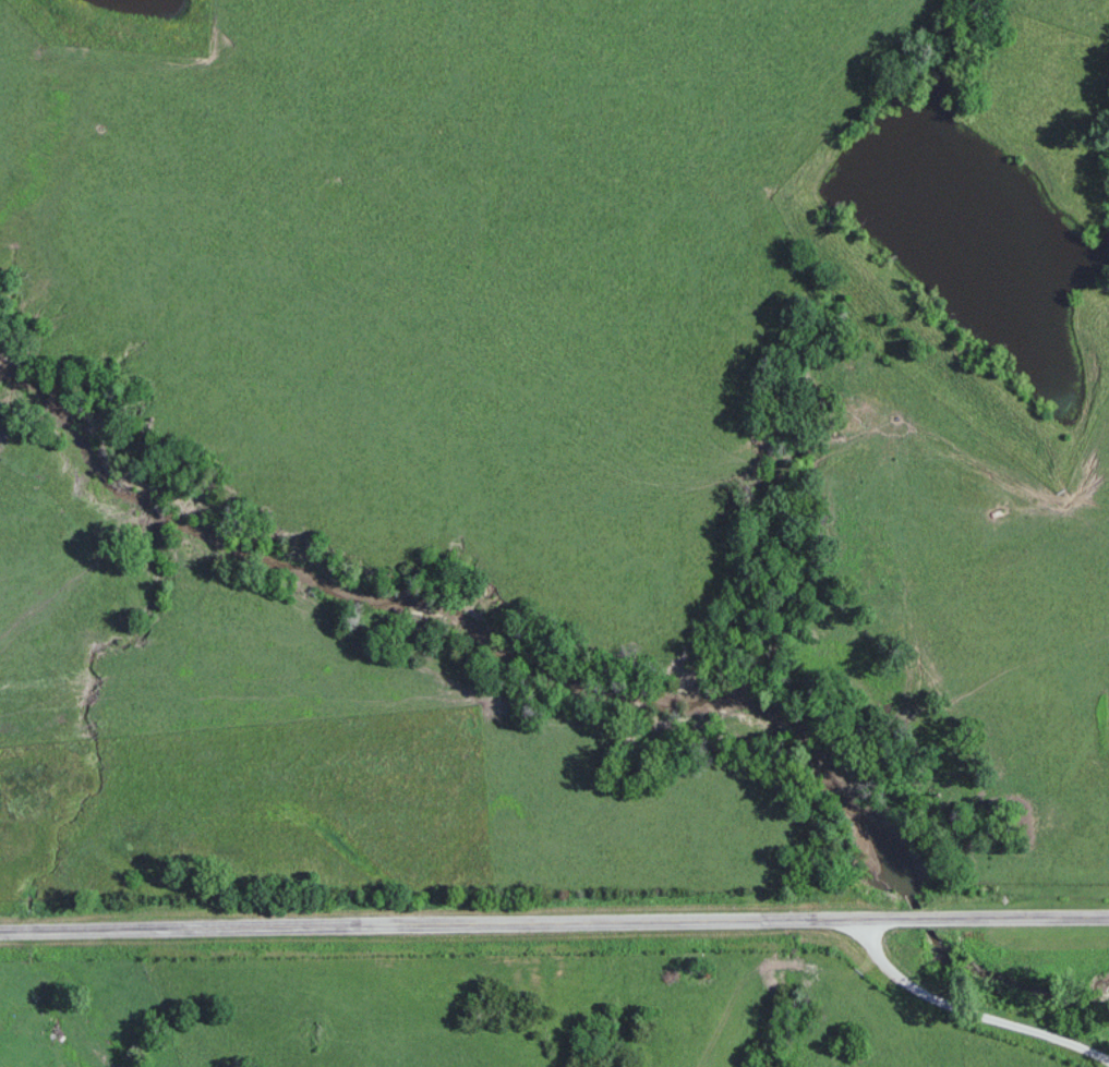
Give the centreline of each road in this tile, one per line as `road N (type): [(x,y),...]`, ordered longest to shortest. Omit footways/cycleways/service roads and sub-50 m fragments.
road 1 (tertiary): [(1108,914),(0,929)]
road 2 (residential): [(1108,1059),(962,1007),(902,977),(855,916)]

